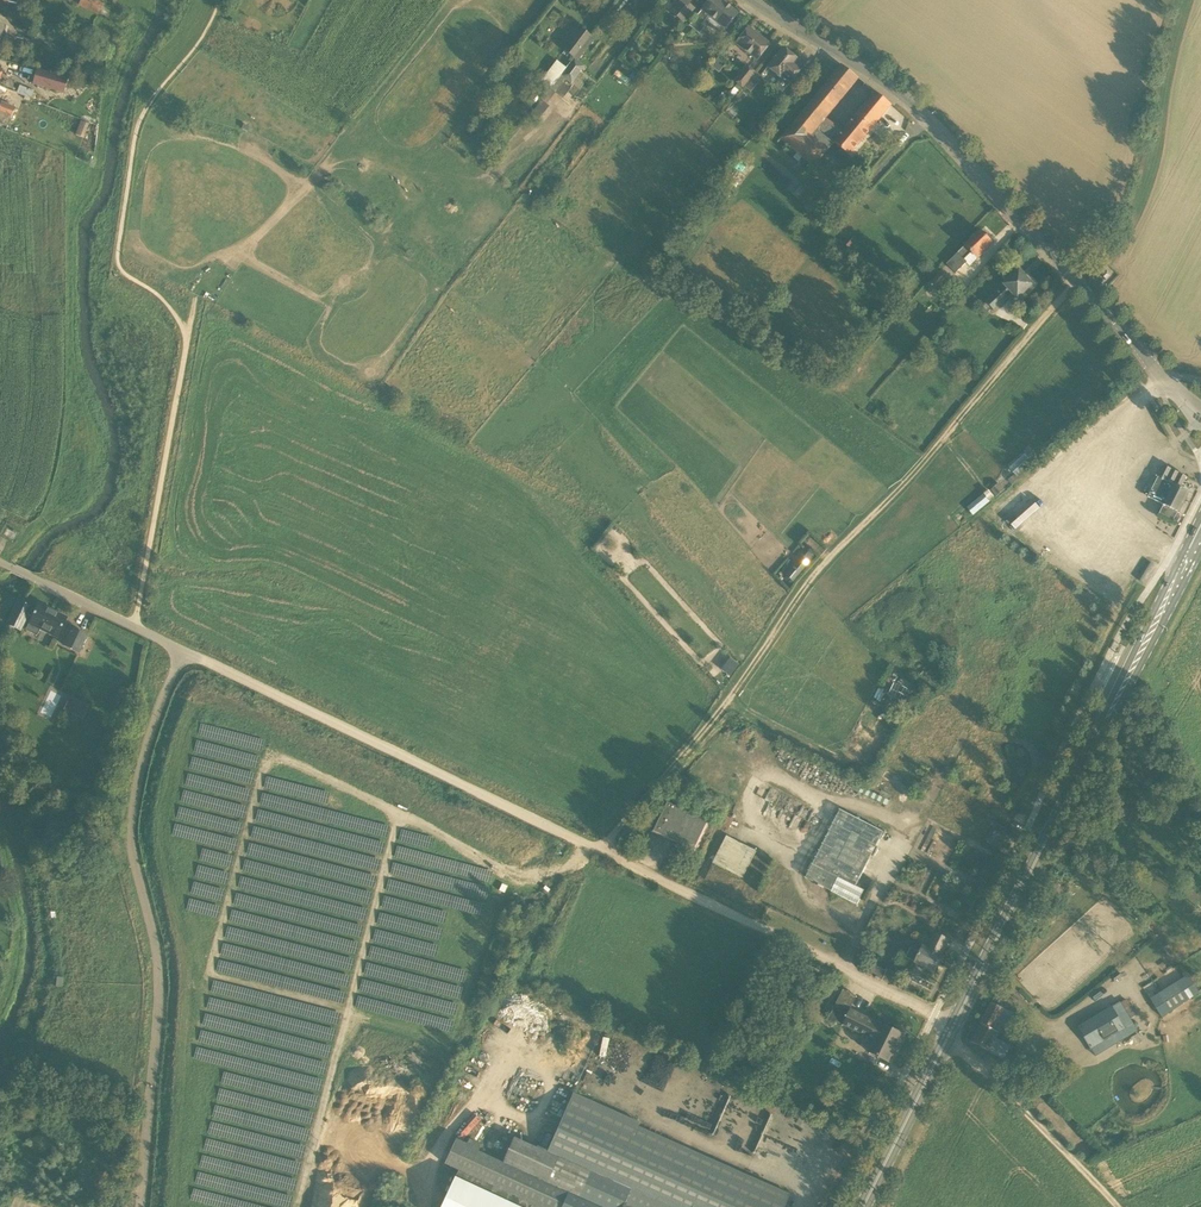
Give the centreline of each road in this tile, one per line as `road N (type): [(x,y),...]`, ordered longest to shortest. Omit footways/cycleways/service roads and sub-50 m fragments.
road 1 (track): [(181,651),(954,1028)]
road 2 (unclassified): [(142,1206),(160,976),(131,840),(133,807),(181,651),(0,563)]
road 3 (primary): [(864,1206),(1200,533)]
road 4 (track): [(1079,278),(889,497),(821,563),(718,712),(595,852)]
road 5 (tertiary): [(1190,404),(904,86),(761,0)]
road 6 (track): [(135,627),(186,346)]
road 7 (track): [(1123,1206),(954,1028)]

